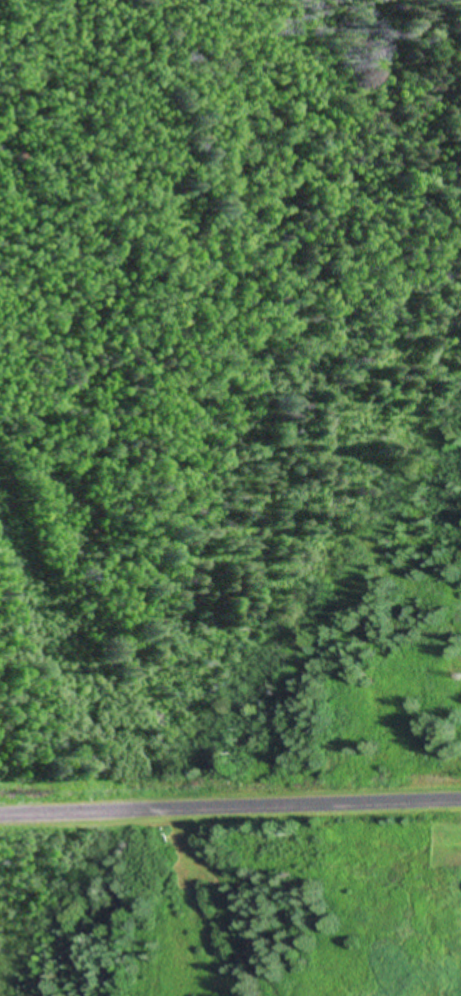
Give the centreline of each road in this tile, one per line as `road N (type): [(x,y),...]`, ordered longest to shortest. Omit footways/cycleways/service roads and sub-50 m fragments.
road 1 (residential): [(0,814),(460,800)]

